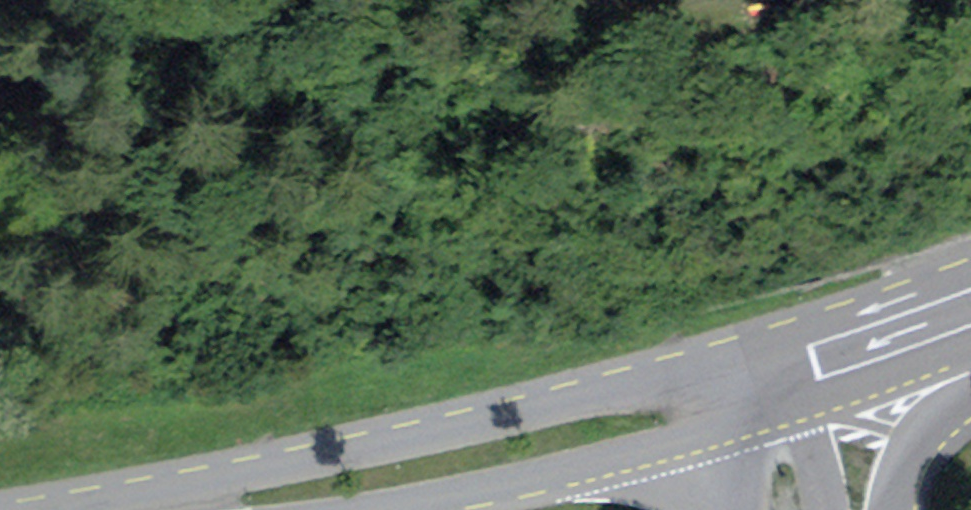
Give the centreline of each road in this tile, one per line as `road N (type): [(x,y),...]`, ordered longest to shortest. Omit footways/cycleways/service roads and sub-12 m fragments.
road 1 (primary): [(762,347),(512,418),(120,509)]
road 2 (primary): [(394,509),(530,483),(777,413)]
road 3 (primary): [(970,273),(762,347)]
road 4 (primary): [(777,413),(970,347)]
road 5 (tertiary): [(865,509),(921,431),(970,381)]

